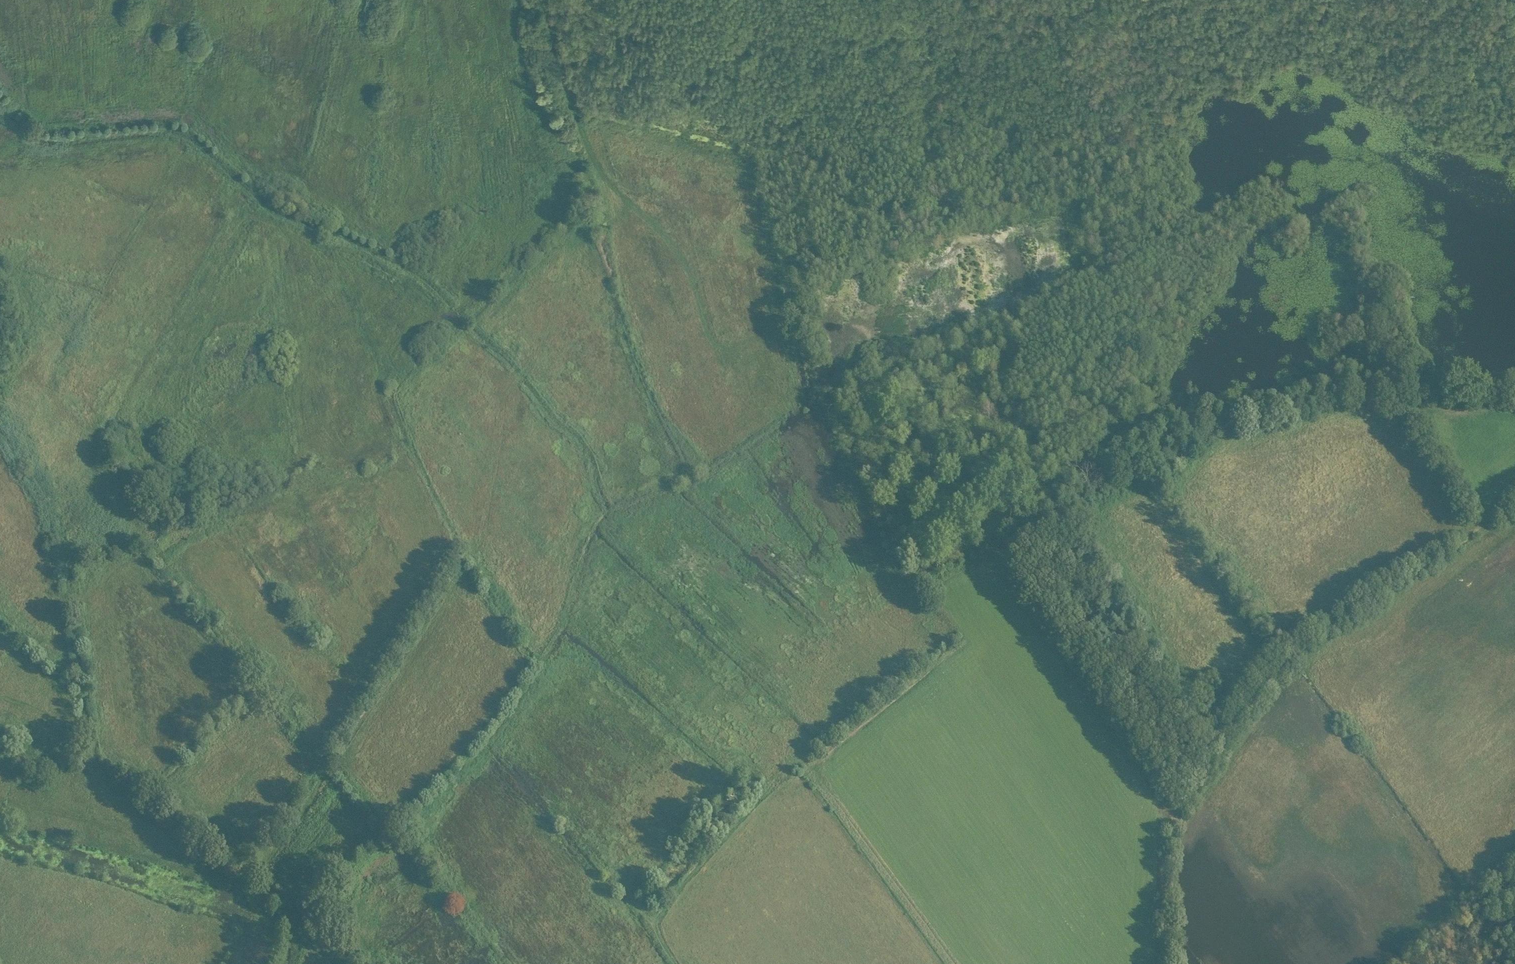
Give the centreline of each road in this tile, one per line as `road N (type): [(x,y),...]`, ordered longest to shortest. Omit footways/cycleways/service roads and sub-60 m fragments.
road 1 (track): [(1484,525),(1284,666),(1223,728),(1176,819),(1166,871),(1172,963)]
road 2 (track): [(284,963),(281,909),(262,886),(230,869),(78,737)]

